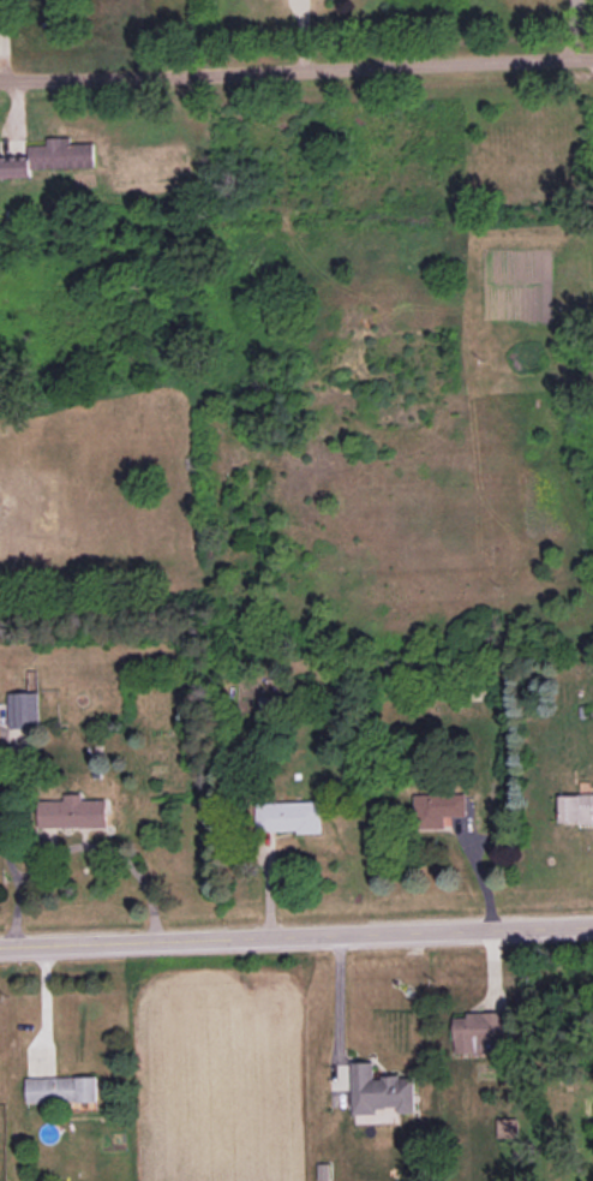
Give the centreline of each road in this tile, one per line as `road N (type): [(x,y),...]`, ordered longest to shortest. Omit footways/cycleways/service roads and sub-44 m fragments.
road 1 (residential): [(592,928),(0,952)]
road 2 (residential): [(0,78),(592,61)]

